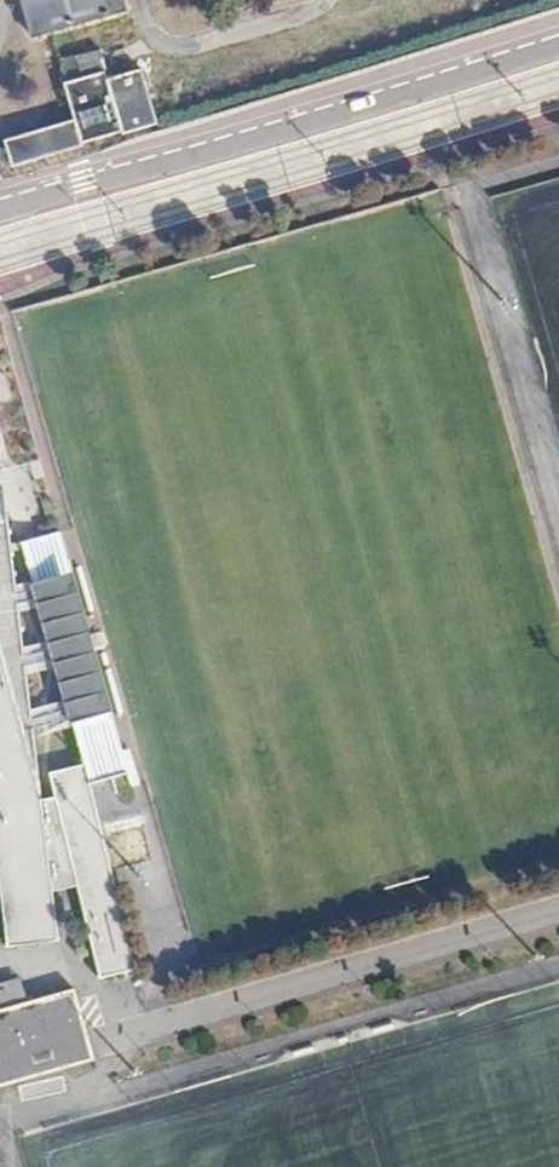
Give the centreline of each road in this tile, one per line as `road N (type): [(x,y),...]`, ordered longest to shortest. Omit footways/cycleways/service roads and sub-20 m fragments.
road 1 (unclassified): [(0,211),(558,44)]

